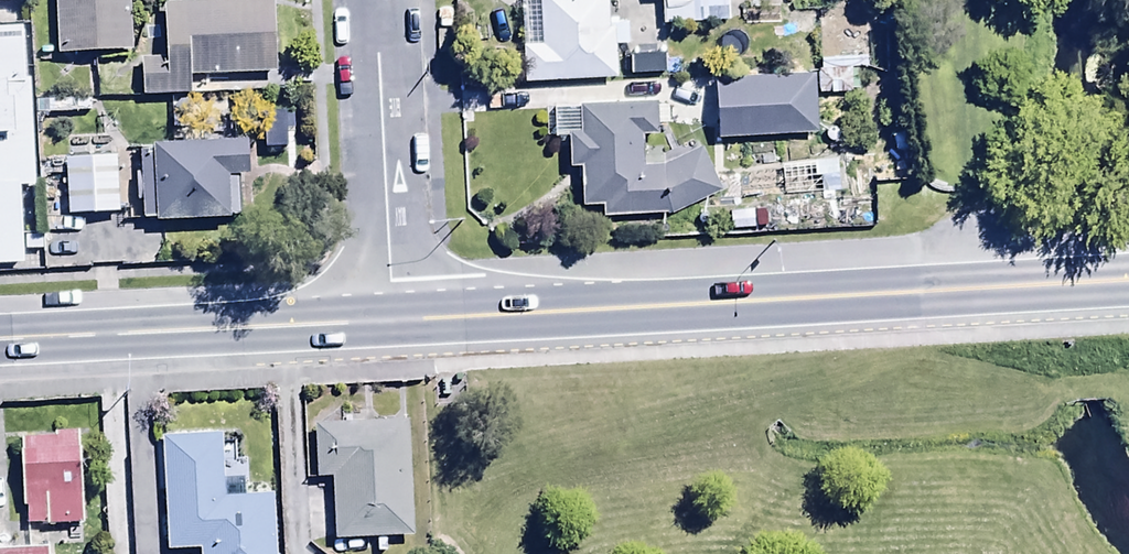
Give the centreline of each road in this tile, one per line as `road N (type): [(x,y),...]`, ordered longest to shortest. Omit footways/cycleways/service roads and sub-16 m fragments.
road 1 (trunk): [(393,319),(1128,285)]
road 2 (trunk): [(0,339),(393,319)]
road 3 (residential): [(377,0),(393,319)]

